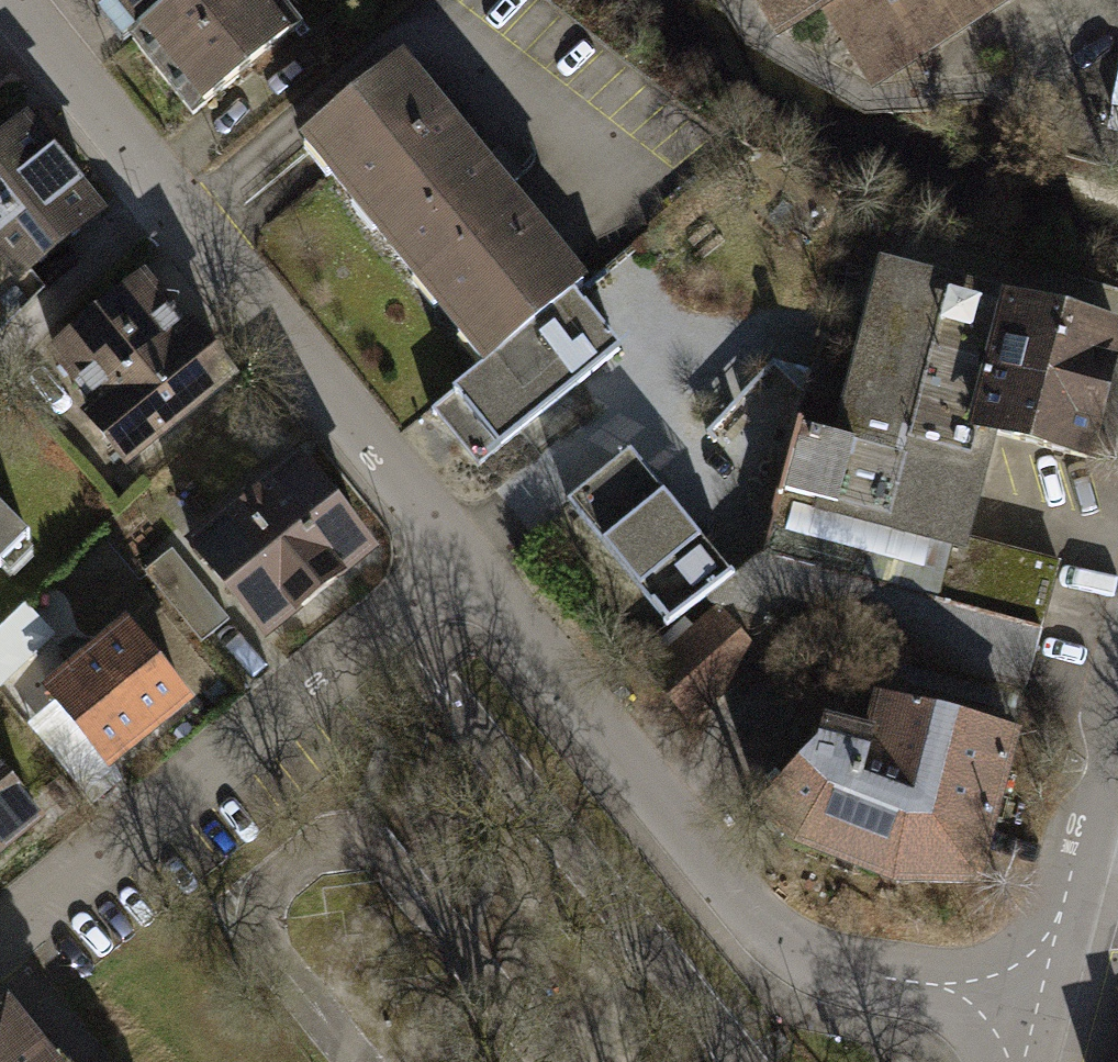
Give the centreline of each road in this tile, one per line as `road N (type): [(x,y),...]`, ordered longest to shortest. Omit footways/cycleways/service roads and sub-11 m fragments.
road 1 (residential): [(461,553),(771,939),(838,970),(1041,994)]
road 2 (residential): [(16,0),(461,553)]
road 3 (residential): [(0,928),(461,553)]
road 4 (residential): [(1041,994),(1117,710)]

